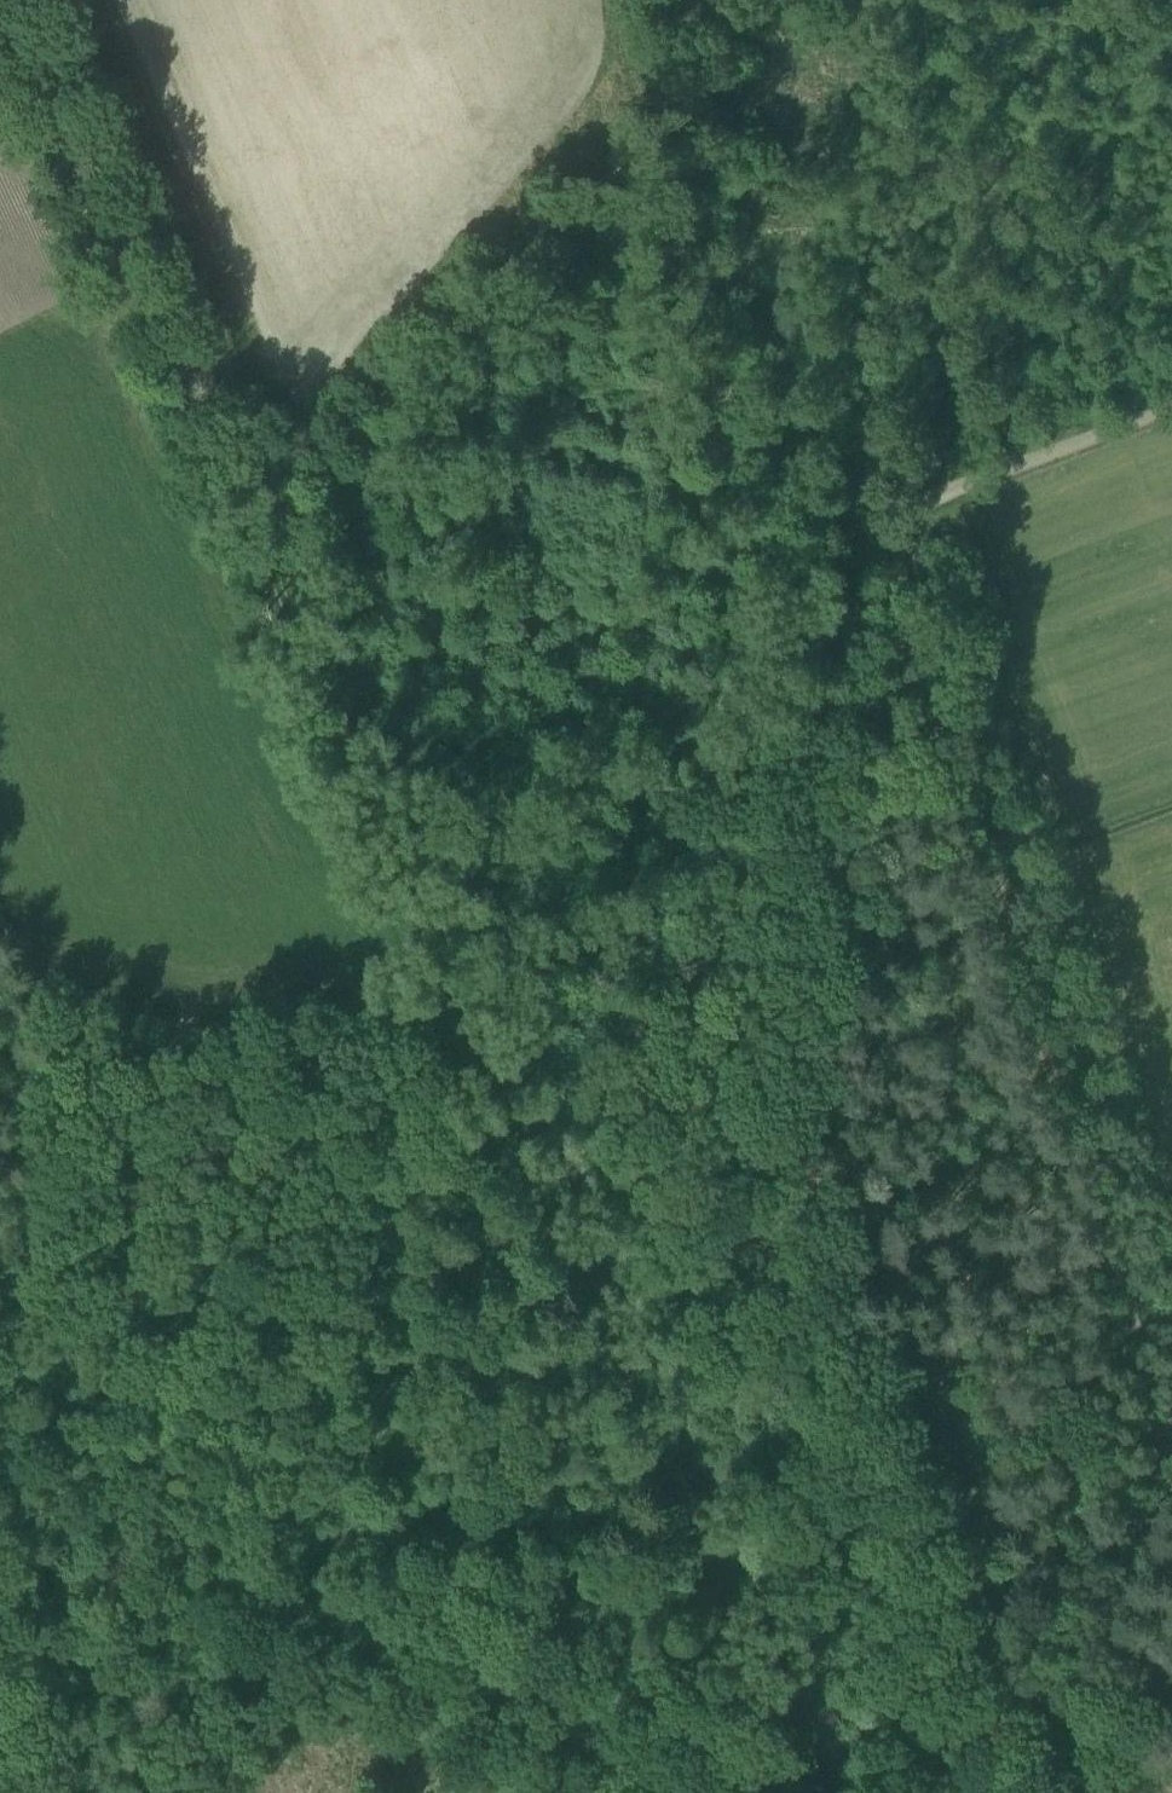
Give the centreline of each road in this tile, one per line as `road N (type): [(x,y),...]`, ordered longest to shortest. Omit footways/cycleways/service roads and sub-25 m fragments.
road 1 (track): [(816,1792),(3,0)]
road 2 (unclassified): [(938,596),(918,496),(1171,402)]

